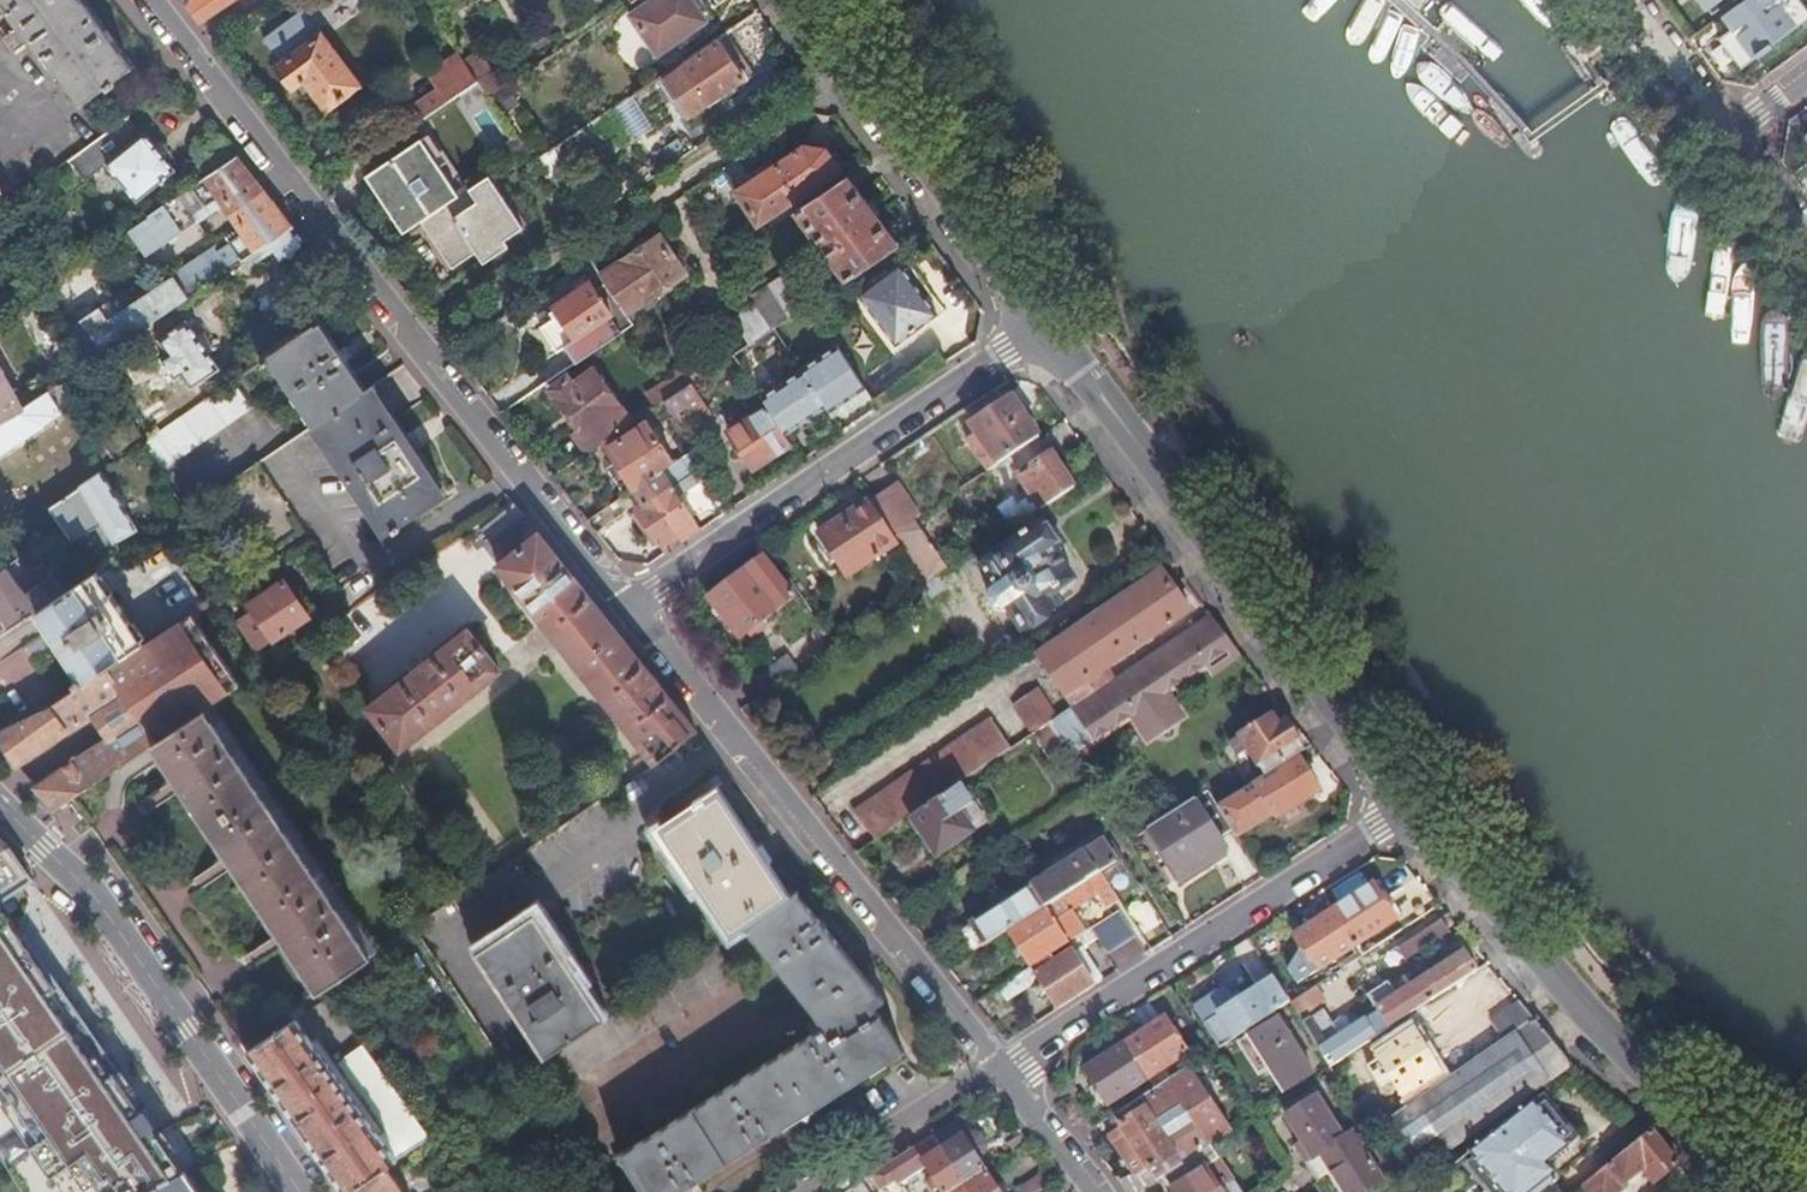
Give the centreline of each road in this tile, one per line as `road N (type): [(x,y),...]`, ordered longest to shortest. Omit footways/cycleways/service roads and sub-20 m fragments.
road 1 (residential): [(150,0),(422,353),(628,604)]
road 2 (tertiary): [(1041,329),(1410,813)]
road 3 (residential): [(628,604),(1007,1072)]
road 4 (tertiary): [(1410,813),(1655,1092),(1784,1191)]
road 5 (unclassified): [(628,604),(1041,329)]
road 6 (residential): [(1007,1072),(1410,813)]
road 7 (tertiary): [(812,0),(1041,329)]
road 8 (residential): [(64,857),(273,1154)]
road 9 (residential): [(1628,0),(1730,138)]
road 10 (residential): [(1007,1072),(1098,1191)]
road 11 (residential): [(1730,138),(1806,239)]

